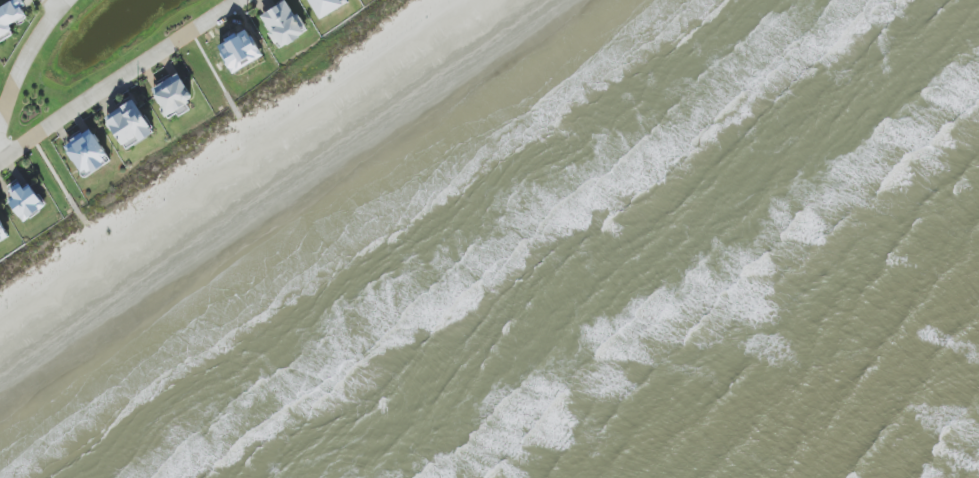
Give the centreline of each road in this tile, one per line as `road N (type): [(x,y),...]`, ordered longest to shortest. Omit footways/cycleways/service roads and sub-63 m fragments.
road 1 (residential): [(0,165),(243,0)]
road 2 (residential): [(0,130),(27,54),(67,0)]

